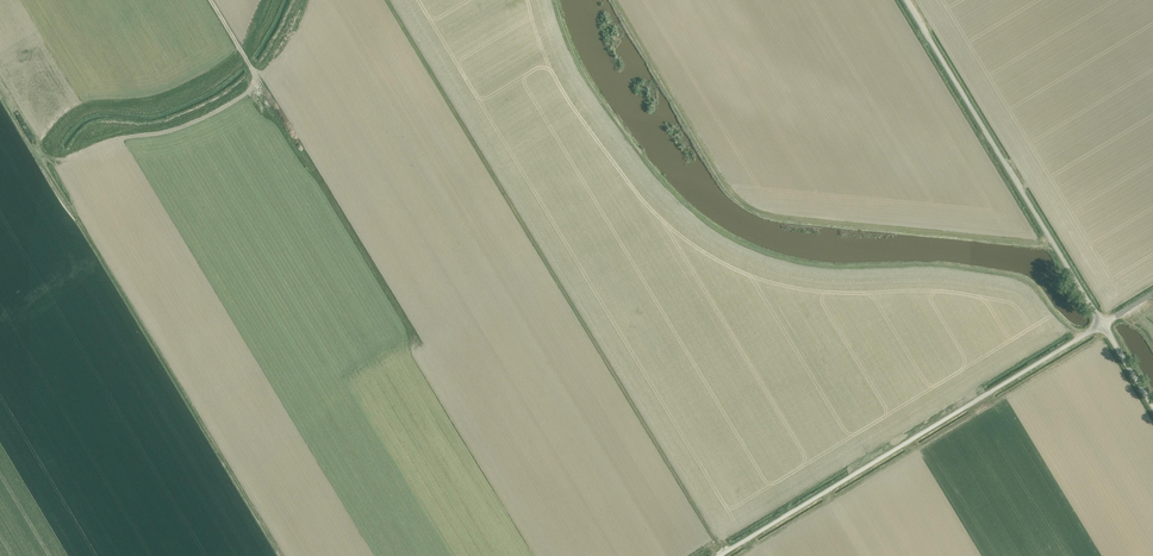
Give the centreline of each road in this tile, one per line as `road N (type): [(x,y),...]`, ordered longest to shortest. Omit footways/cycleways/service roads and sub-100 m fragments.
road 1 (track): [(0,96),(280,555)]
road 2 (unclassified): [(719,555),(1102,324)]
road 3 (track): [(211,0),(423,349)]
road 4 (unclassified): [(1102,324),(906,0)]

